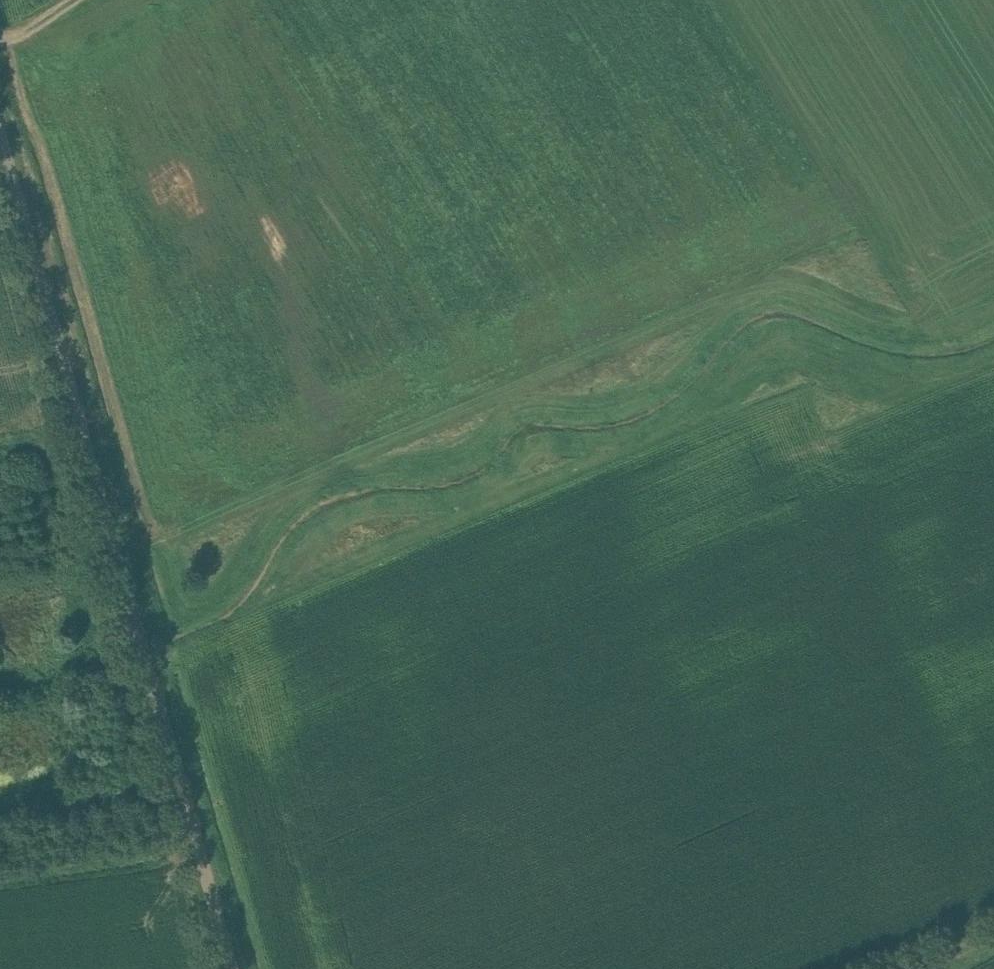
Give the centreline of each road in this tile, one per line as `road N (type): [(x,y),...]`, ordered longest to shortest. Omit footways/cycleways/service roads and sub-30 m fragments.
road 1 (unclassified): [(233,968),(0,133)]

